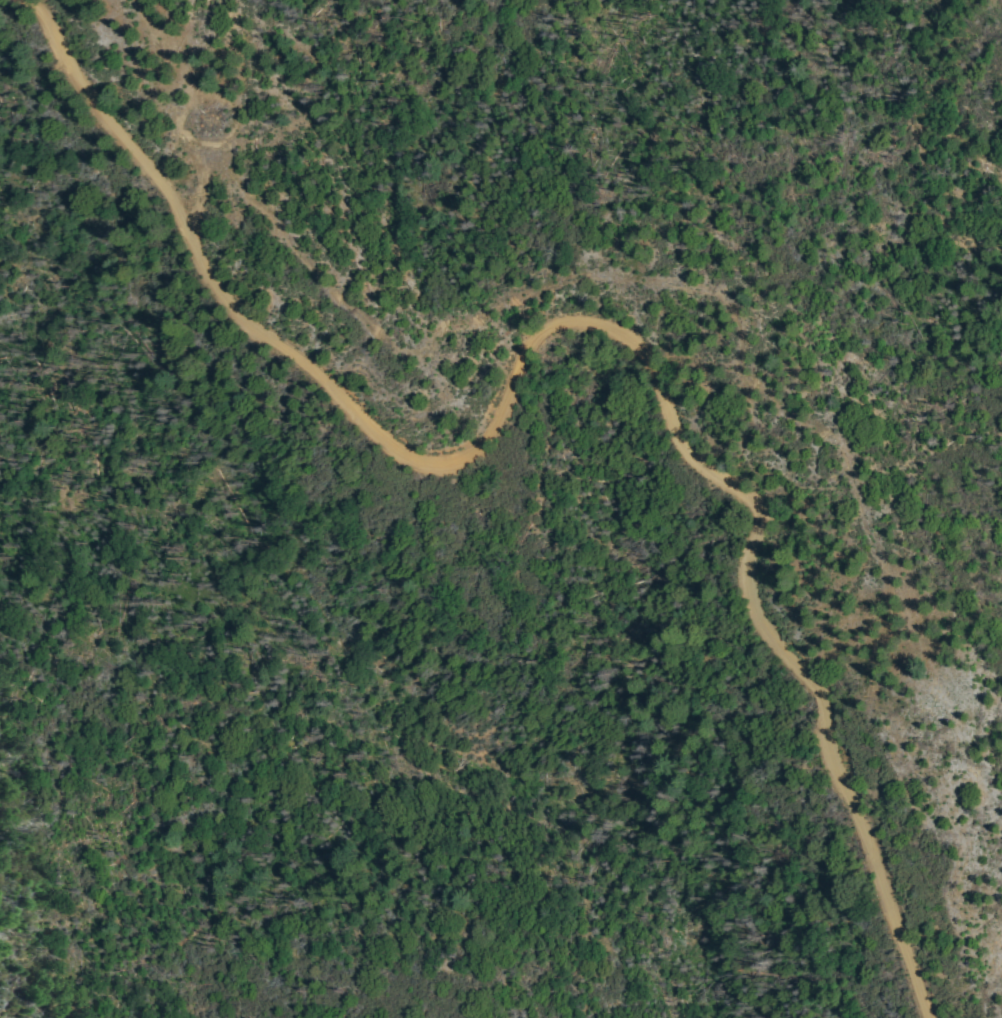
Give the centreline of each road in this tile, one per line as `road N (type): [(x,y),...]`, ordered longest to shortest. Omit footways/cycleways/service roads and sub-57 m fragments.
road 1 (residential): [(932,1017),(822,694),(759,619),(755,566),(769,510),(693,456),(637,346),(614,331),(582,326),(545,334),(517,362),(477,449),(446,465),(404,457),(228,304),(202,268),(186,217),(81,85),(30,0)]

